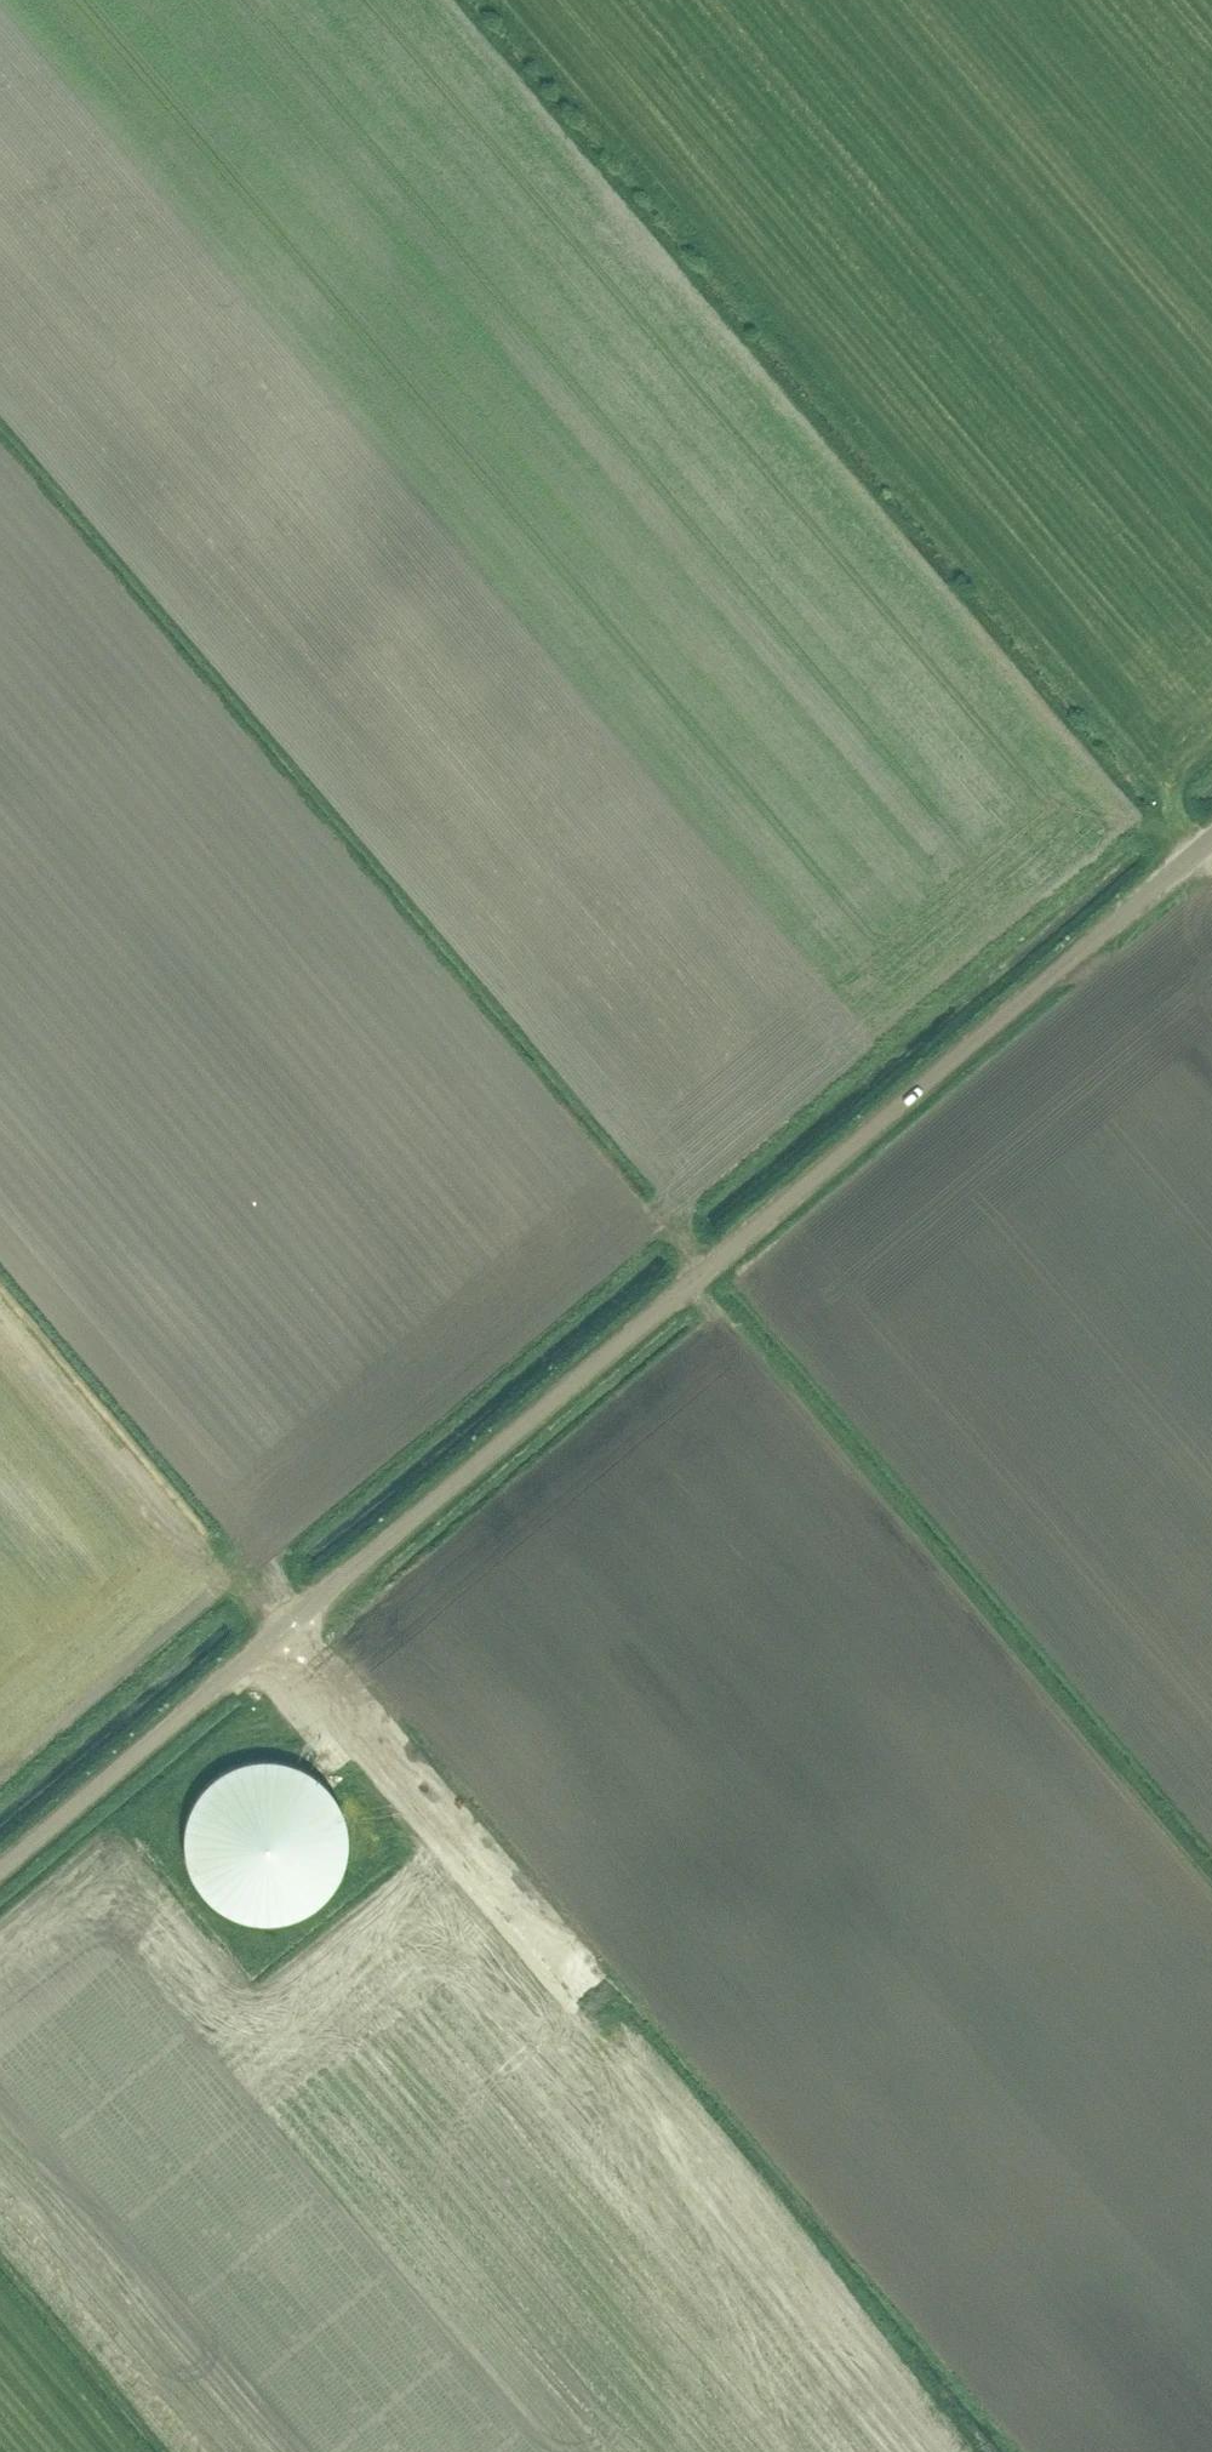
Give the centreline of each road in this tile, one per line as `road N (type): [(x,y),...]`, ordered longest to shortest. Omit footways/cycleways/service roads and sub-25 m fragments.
road 1 (unclassified): [(0,1865),(1211,836)]

